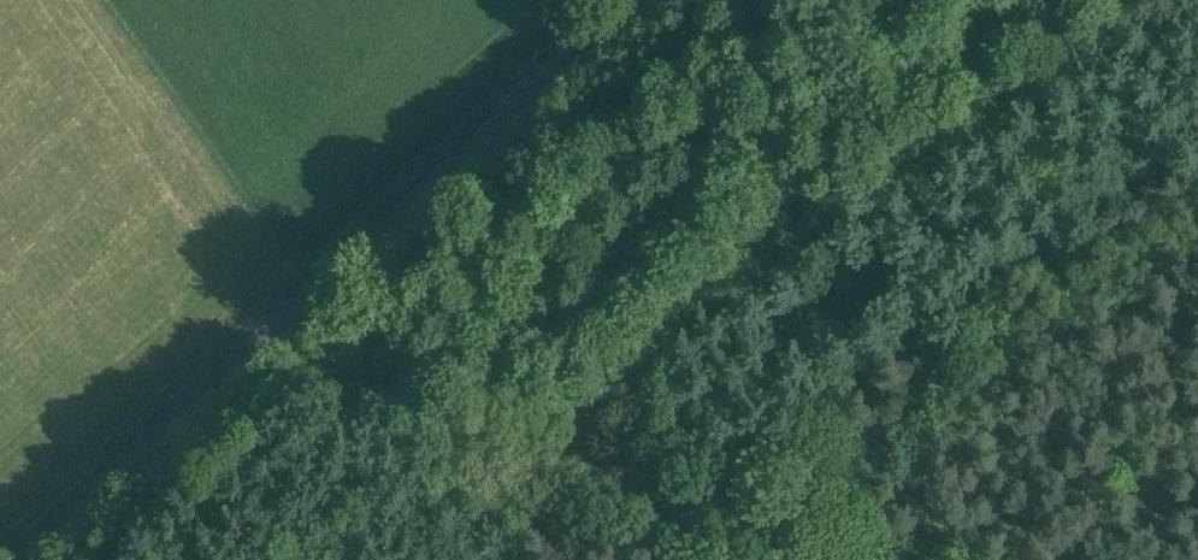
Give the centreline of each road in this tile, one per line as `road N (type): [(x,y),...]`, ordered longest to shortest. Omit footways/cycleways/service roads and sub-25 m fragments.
road 1 (track): [(280,559),(565,447),(853,259),(1197,12)]
road 2 (unclassified): [(641,0),(17,559)]
road 3 (track): [(845,559),(284,321)]

